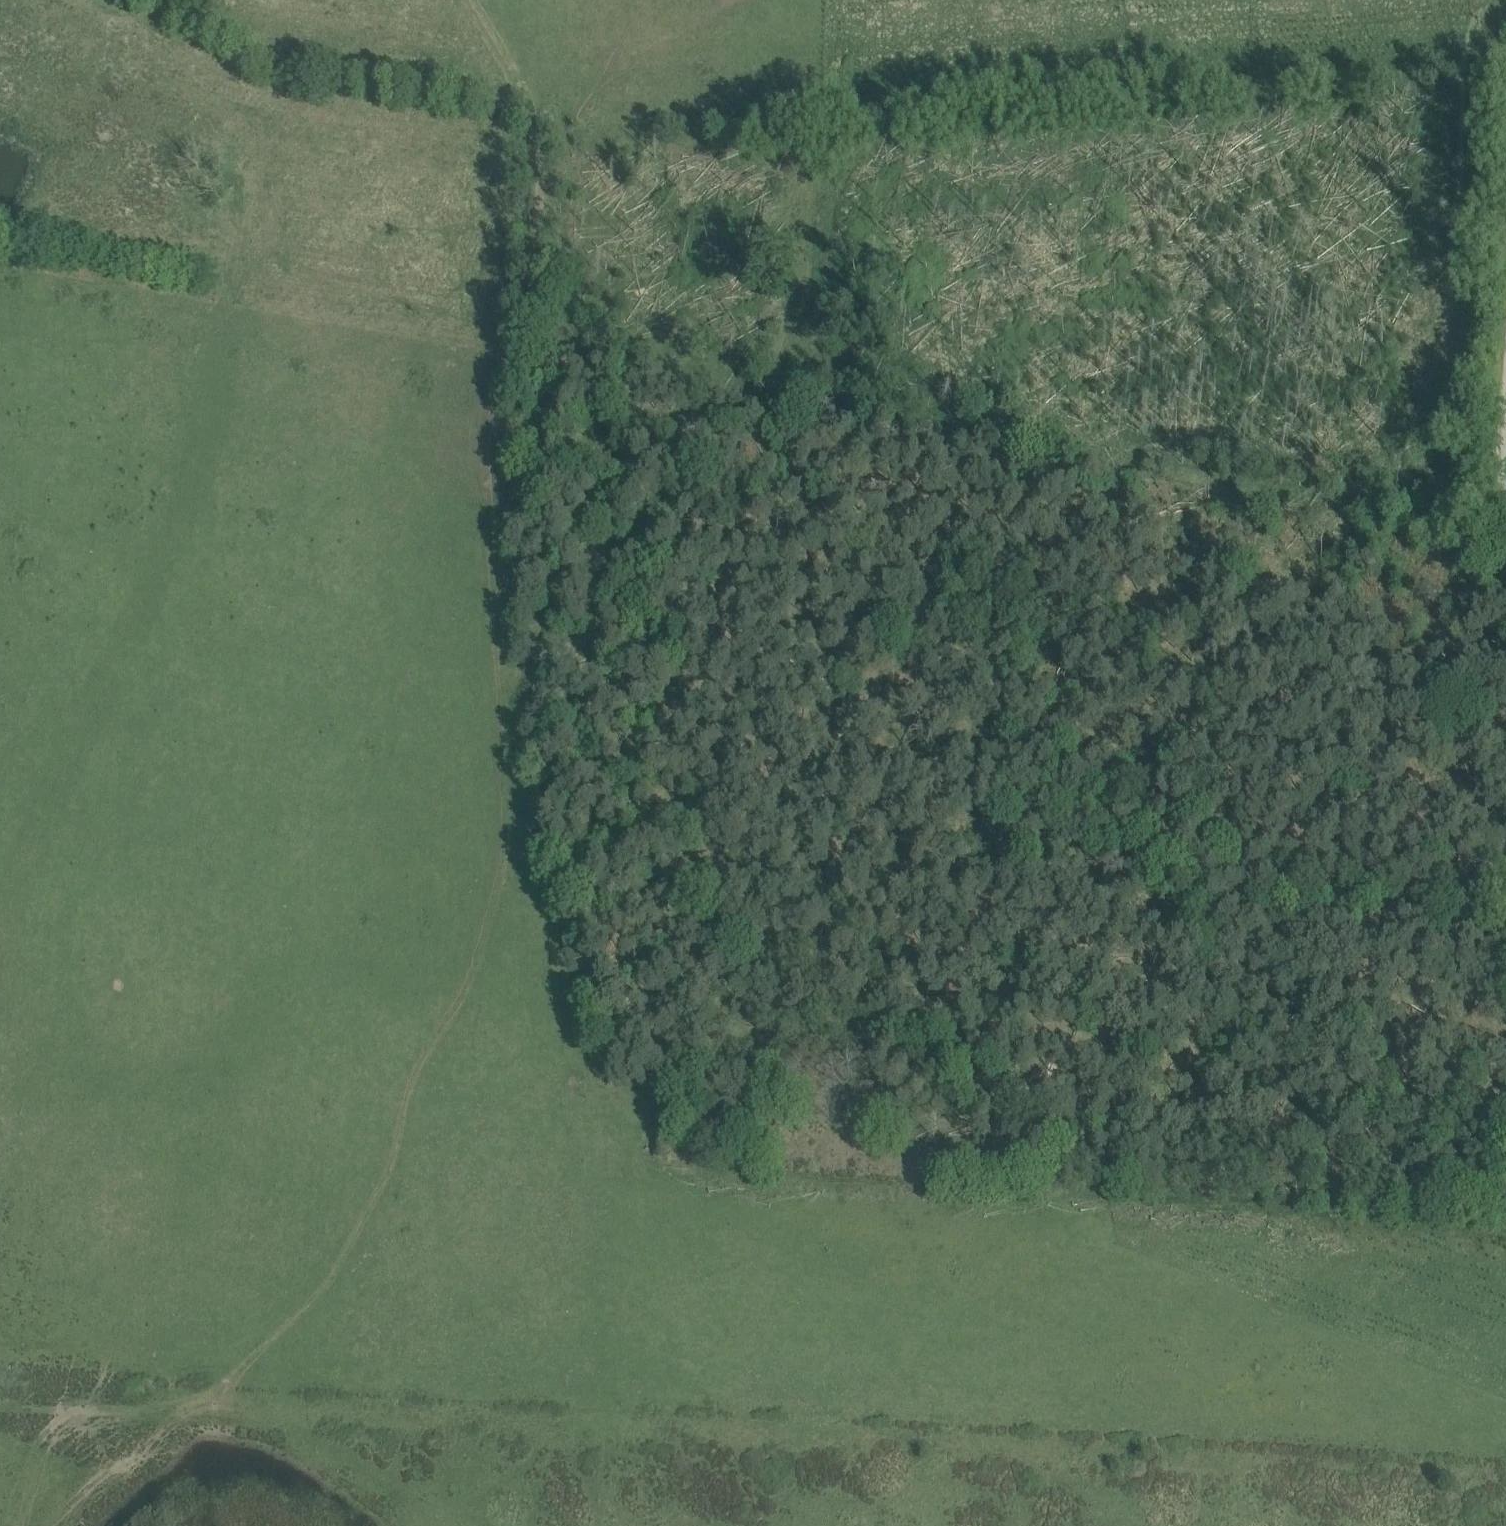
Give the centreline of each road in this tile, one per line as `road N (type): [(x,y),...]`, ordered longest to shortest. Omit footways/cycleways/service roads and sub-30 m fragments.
road 1 (track): [(1505,388),(1498,487),(1505,509)]

